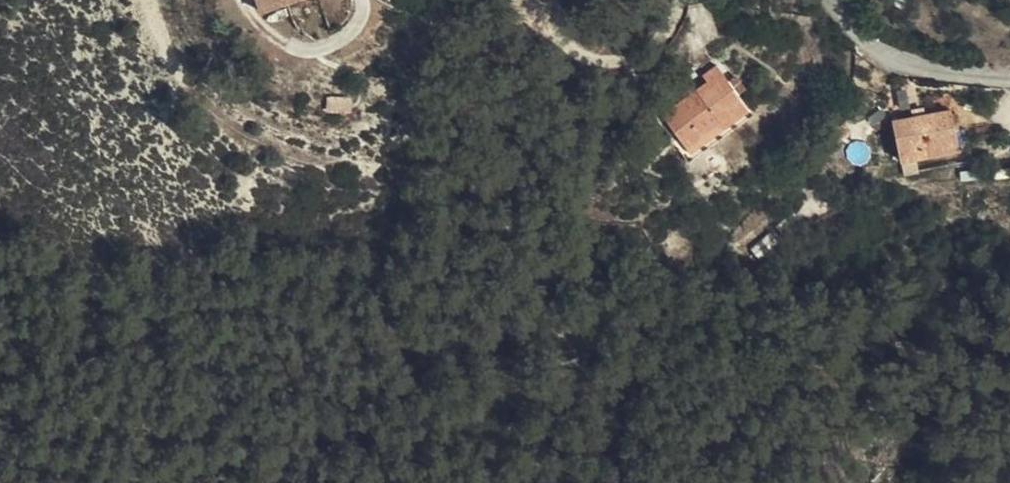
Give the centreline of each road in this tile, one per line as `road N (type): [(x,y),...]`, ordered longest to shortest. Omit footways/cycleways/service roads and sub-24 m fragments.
road 1 (residential): [(1009,75),(899,59),(862,37),(827,0)]

